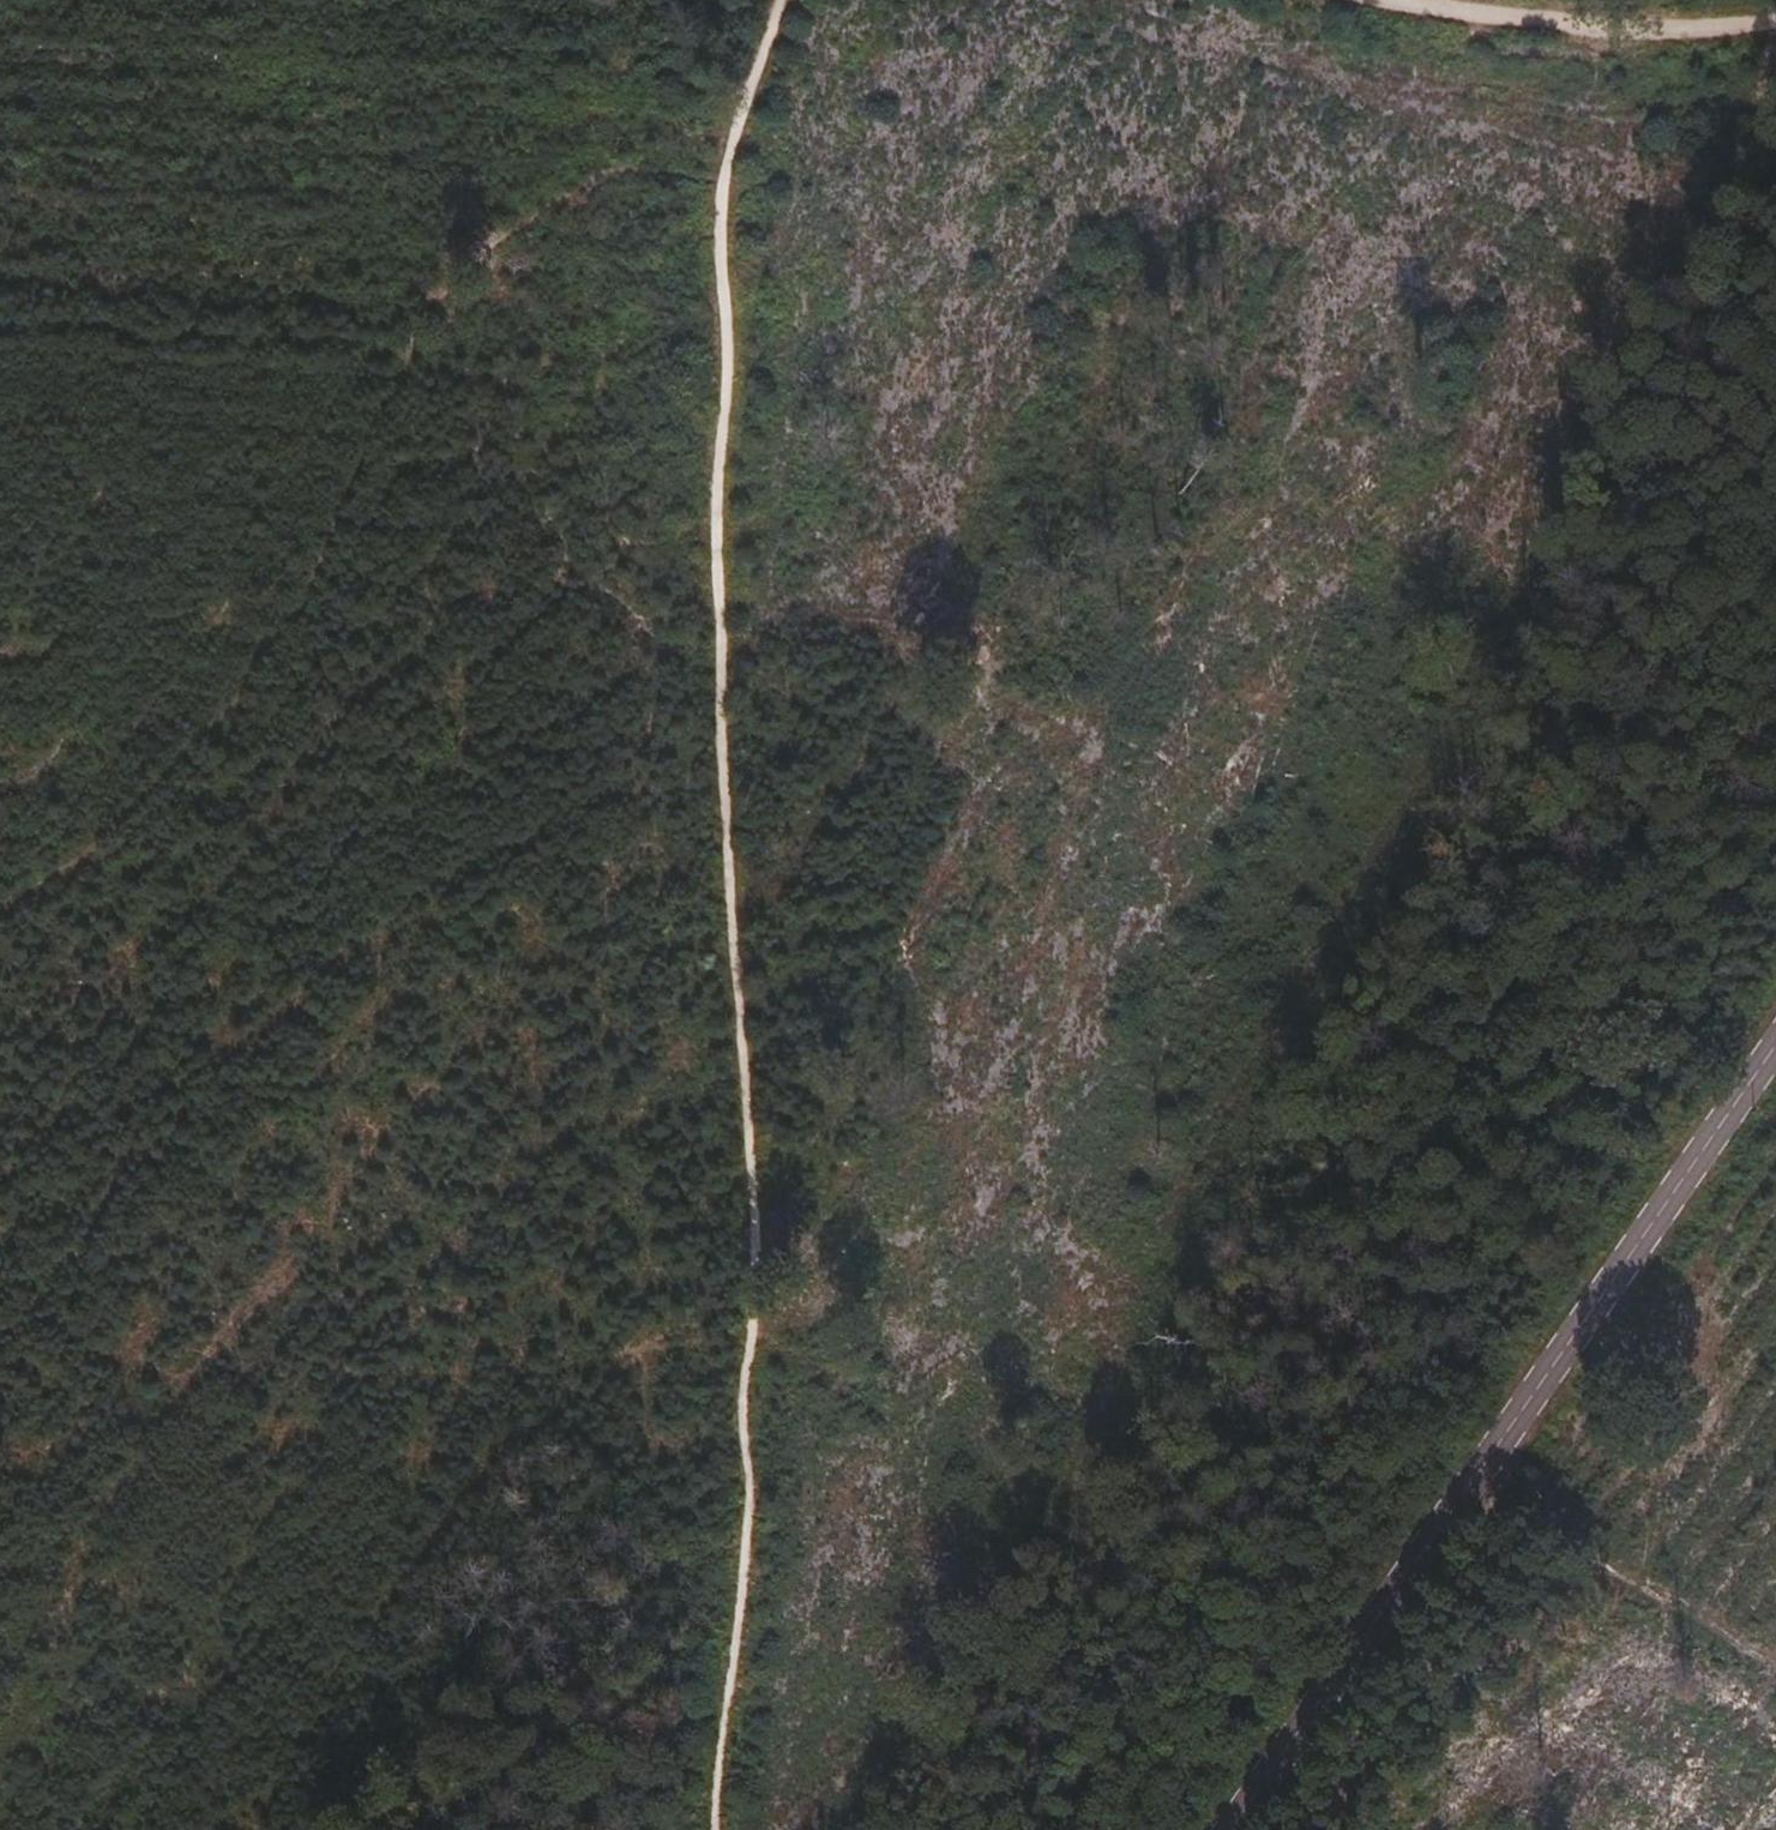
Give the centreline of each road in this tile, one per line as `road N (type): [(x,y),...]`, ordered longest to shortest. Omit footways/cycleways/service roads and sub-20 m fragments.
road 1 (tertiary): [(1775,1041),(1229,1829)]
road 2 (track): [(1775,1),(1730,12),(1591,17),(1492,5),(1372,14),(1334,0)]

